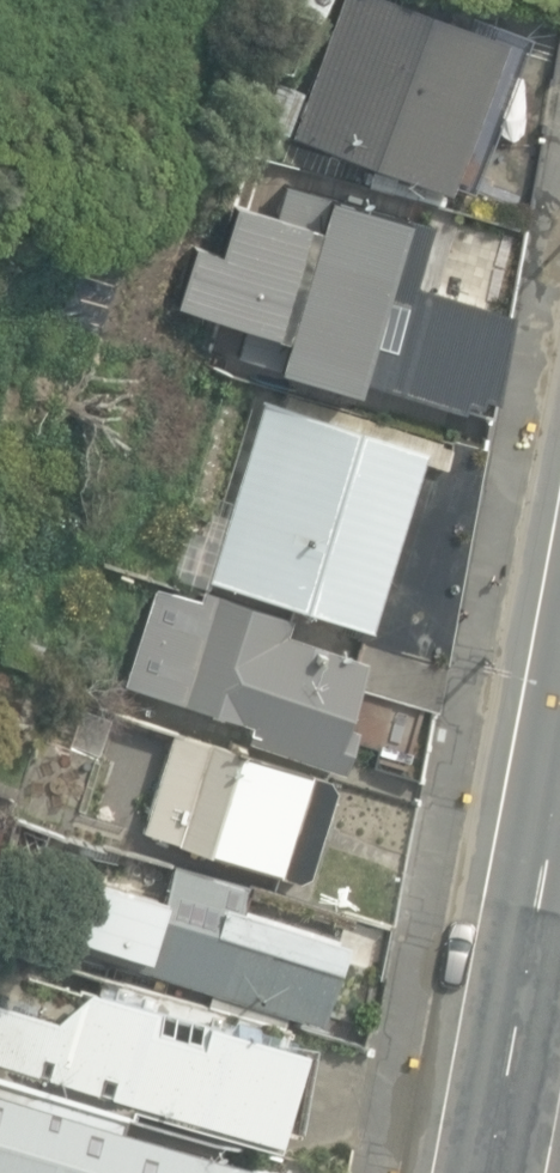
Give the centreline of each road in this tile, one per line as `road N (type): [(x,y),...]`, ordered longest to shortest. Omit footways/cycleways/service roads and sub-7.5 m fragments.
road 1 (tertiary): [(559,779),(486,1172)]

